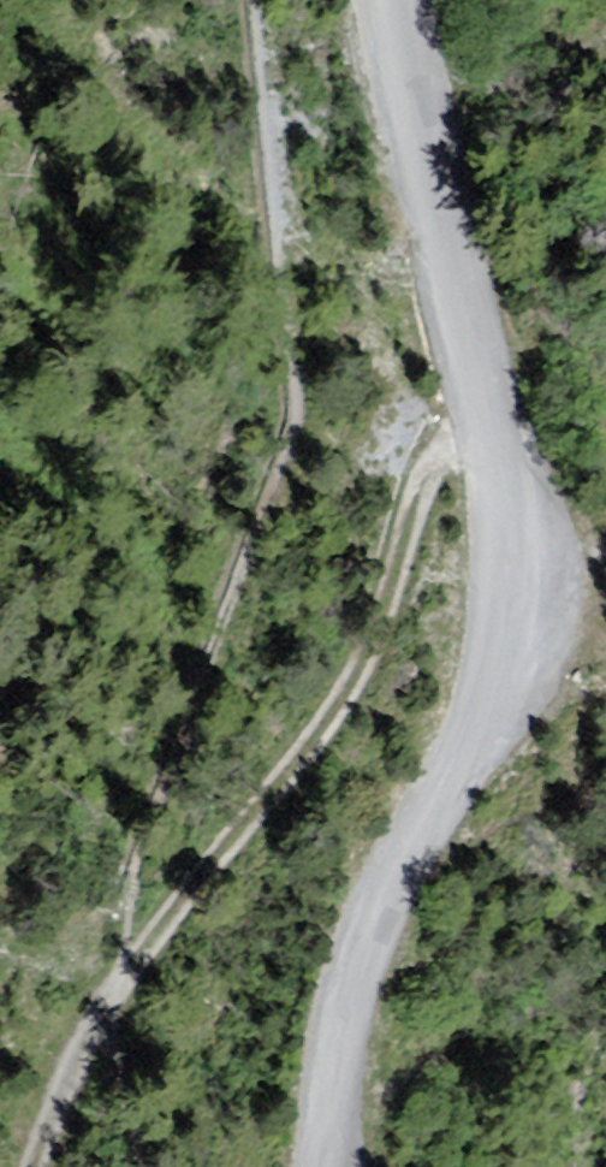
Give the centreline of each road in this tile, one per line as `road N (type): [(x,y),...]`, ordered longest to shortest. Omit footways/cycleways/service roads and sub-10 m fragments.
road 1 (unclassified): [(392,0),(407,117),(475,410),(485,592),(455,734),(381,880),(331,1065),(323,1166)]
road 2 (track): [(18,1166),(111,995),(326,680),(402,489),(475,410)]

